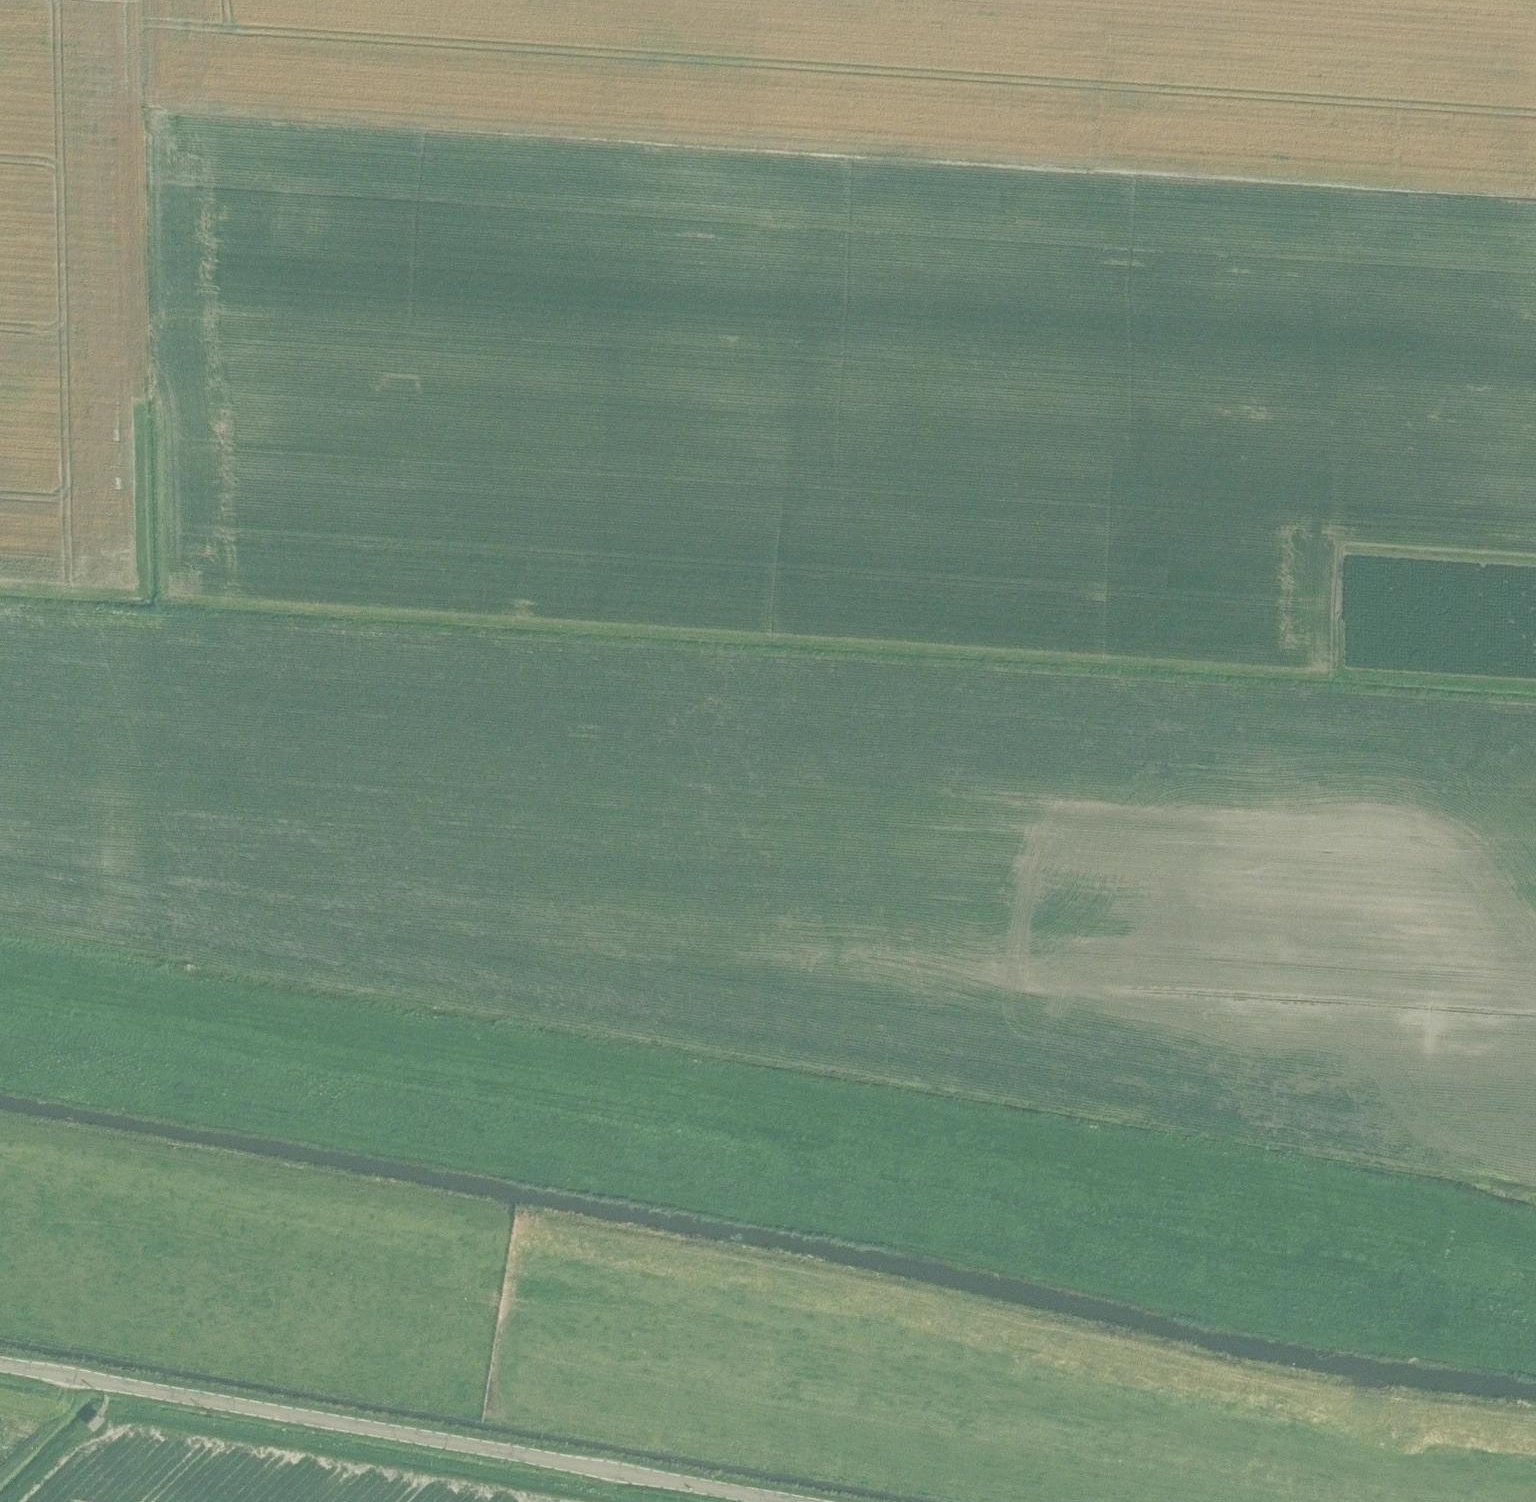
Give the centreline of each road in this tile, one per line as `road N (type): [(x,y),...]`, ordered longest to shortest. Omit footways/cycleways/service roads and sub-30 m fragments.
road 1 (tertiary): [(0,1365),(779,1501)]

